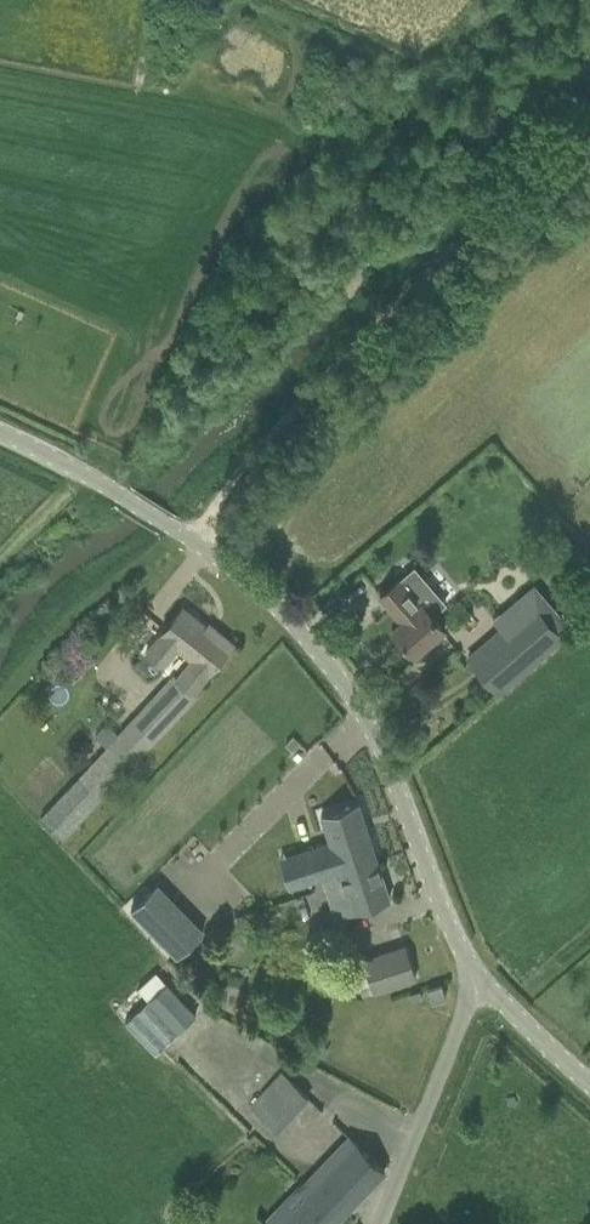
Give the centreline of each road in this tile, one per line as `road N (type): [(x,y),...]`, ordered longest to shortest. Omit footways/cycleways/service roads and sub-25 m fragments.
road 1 (unclassified): [(481,988),(369,708),(304,628),(196,535),(0,431)]
road 2 (track): [(589,148),(196,535)]
road 3 (unclassified): [(379,1223),(481,988)]
road 4 (unclassified): [(589,1084),(481,988)]

